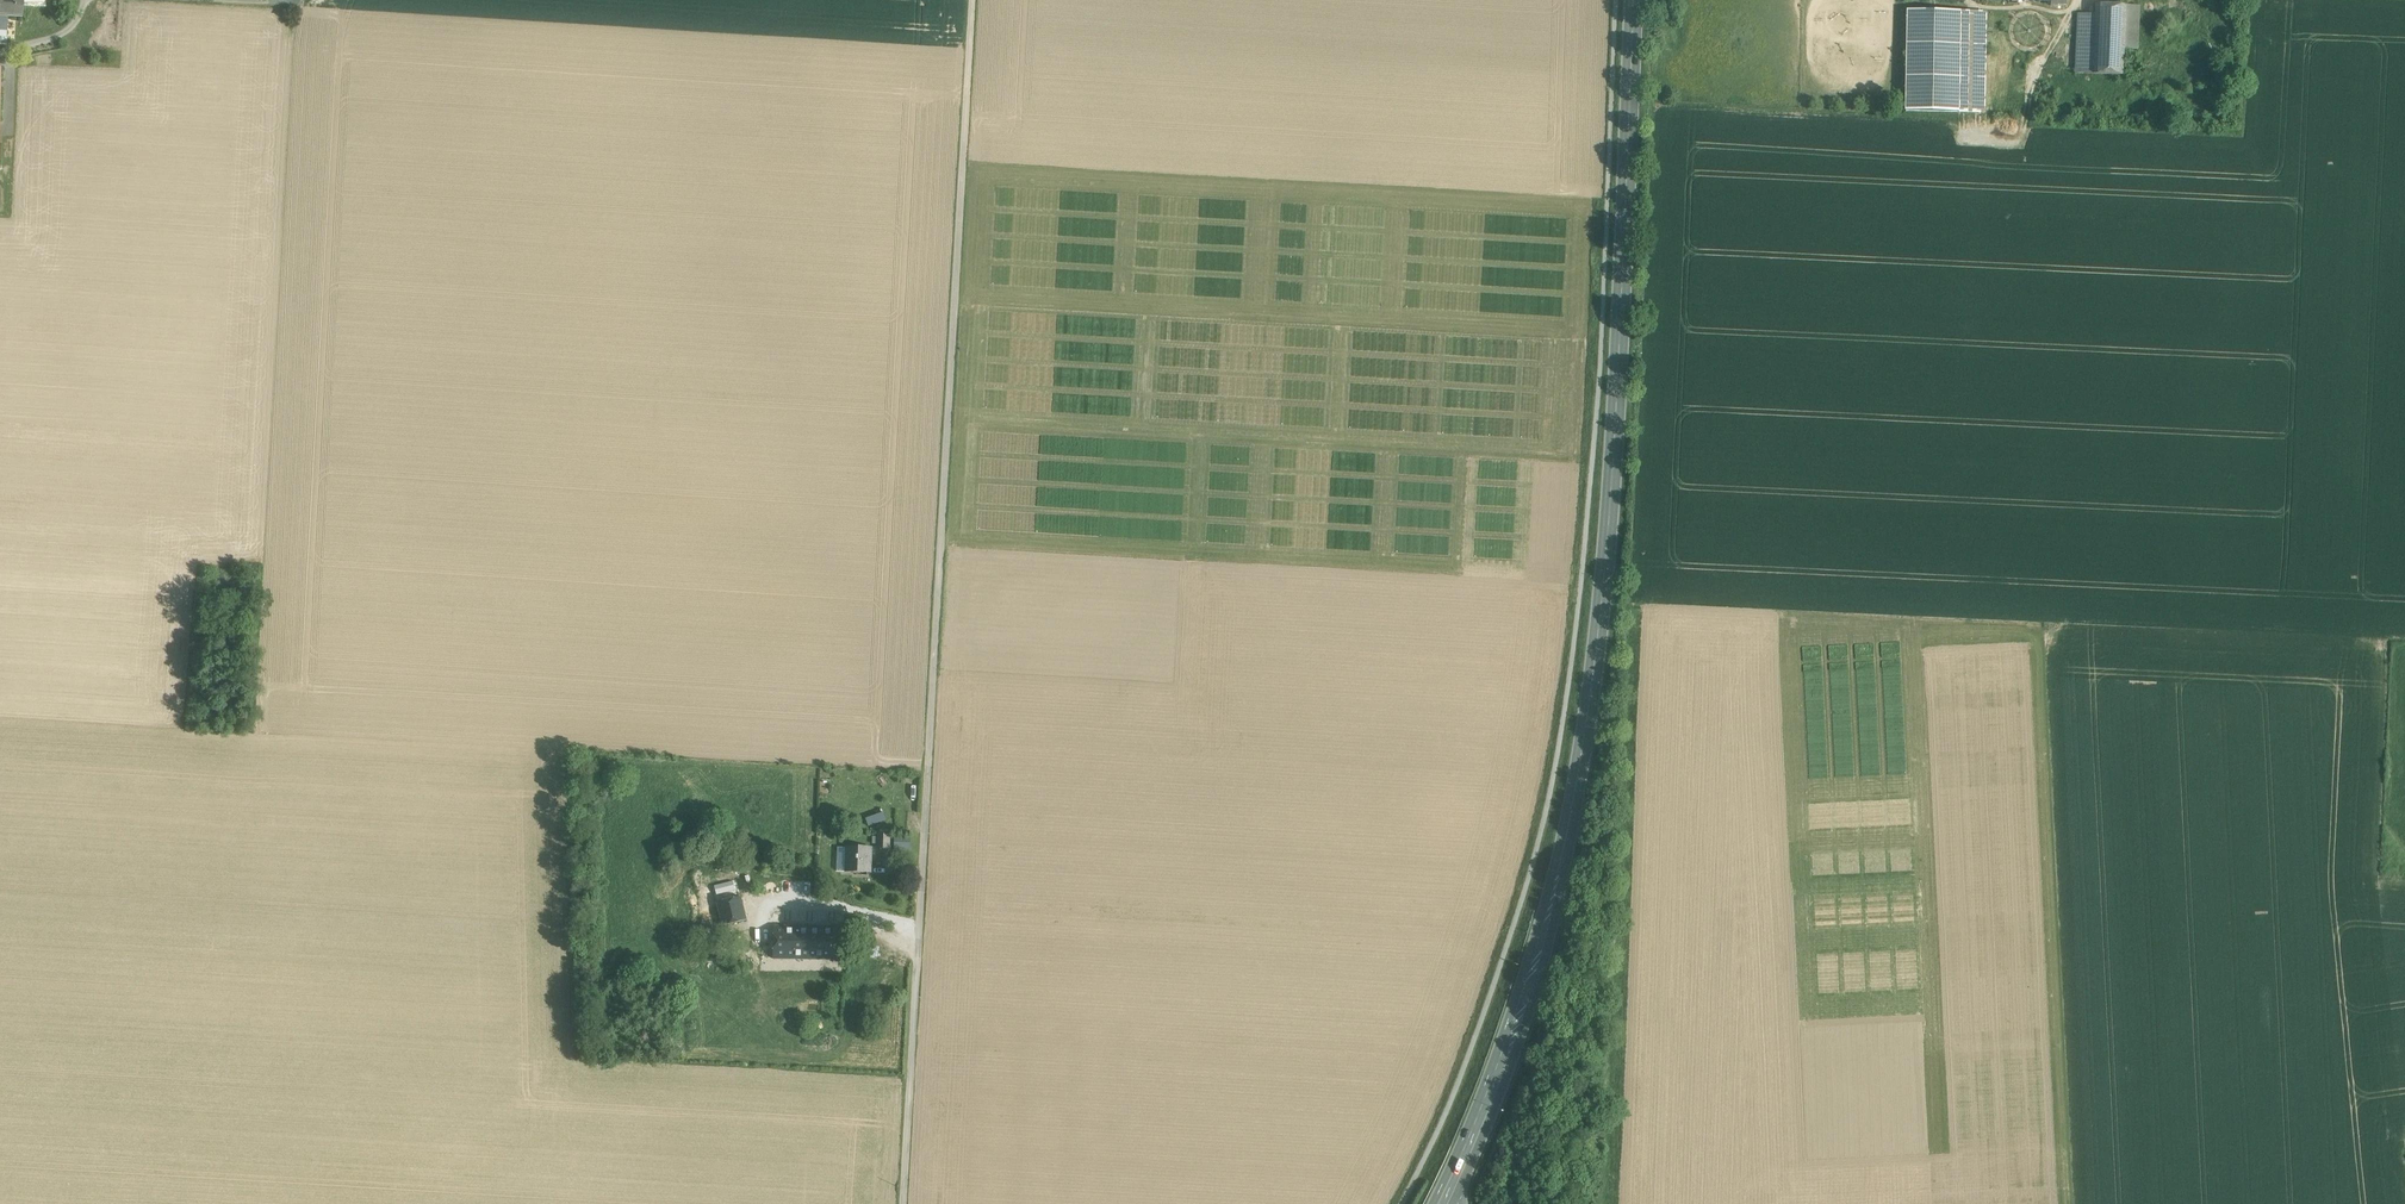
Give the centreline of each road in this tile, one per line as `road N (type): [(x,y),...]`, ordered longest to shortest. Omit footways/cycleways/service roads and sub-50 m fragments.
road 1 (primary): [(1444,1199),(1545,940),(1594,684),(1613,469),(1633,0)]
road 2 (track): [(905,1203),(976,0)]

